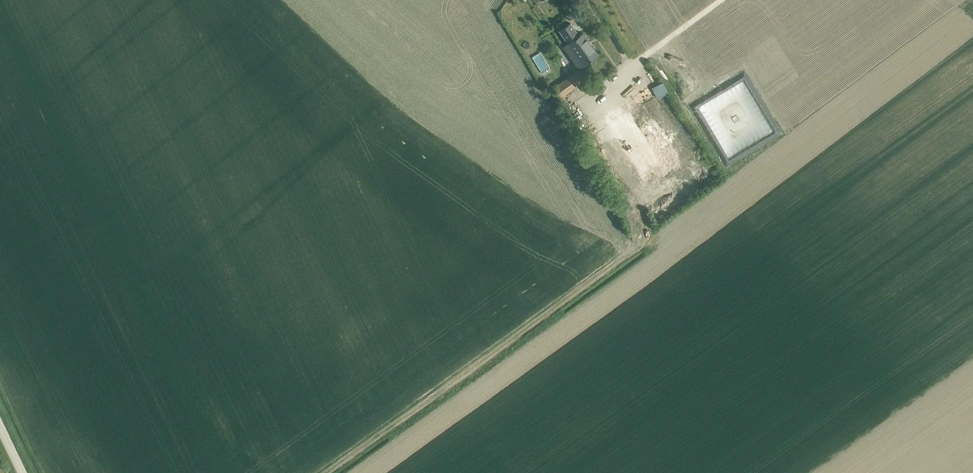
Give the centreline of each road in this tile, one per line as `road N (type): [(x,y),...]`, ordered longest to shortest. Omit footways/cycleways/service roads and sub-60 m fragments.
road 1 (track): [(329,472),(643,244)]

